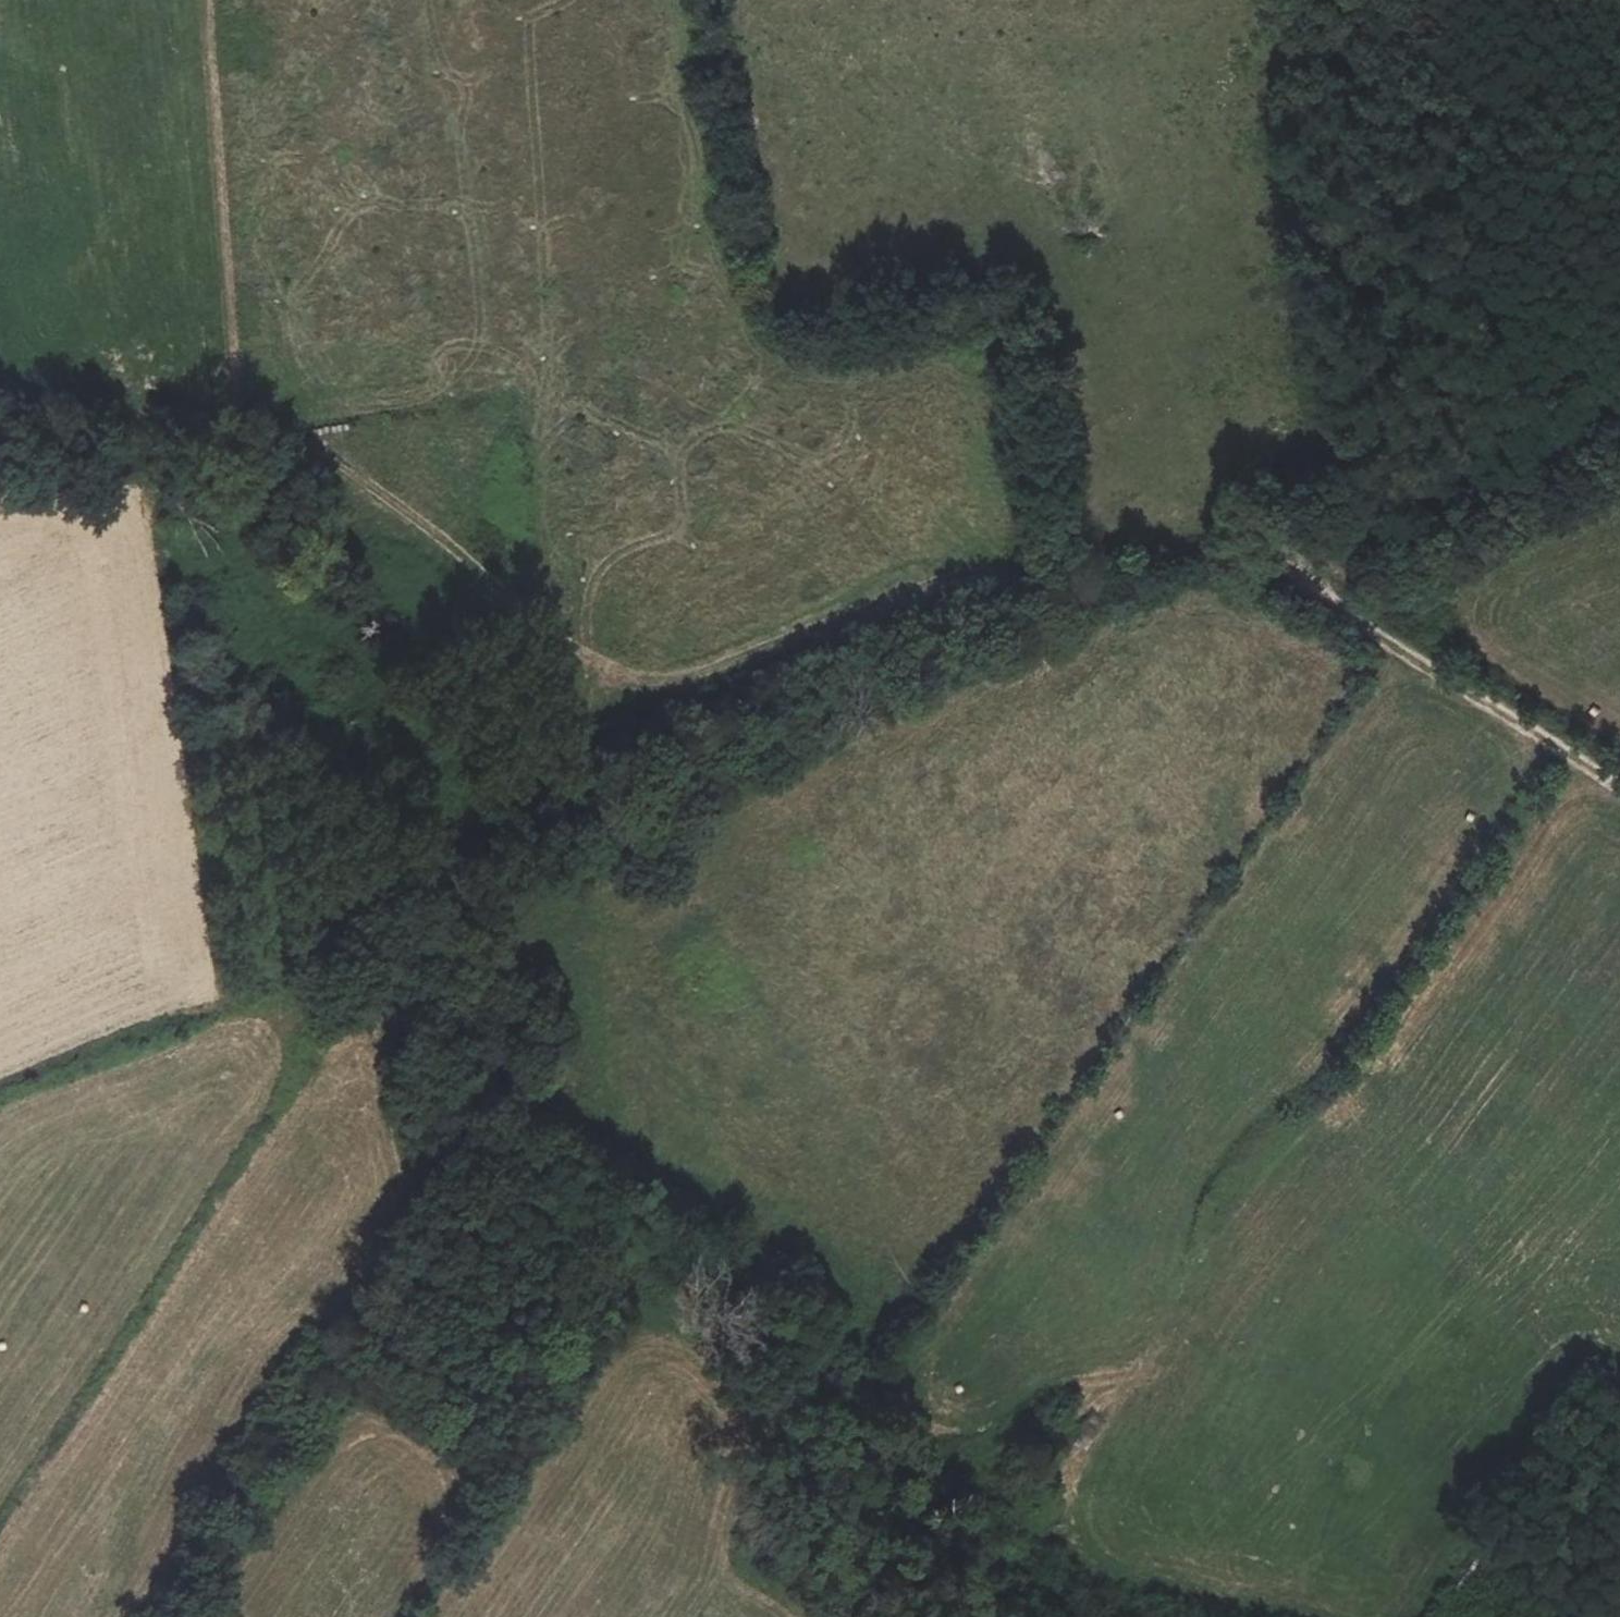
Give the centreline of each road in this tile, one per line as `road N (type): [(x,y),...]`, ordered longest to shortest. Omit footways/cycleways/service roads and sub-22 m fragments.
road 1 (track): [(1000,577),(1052,591),(1154,543),(1233,547),(1339,605)]
road 2 (track): [(1339,605),(1619,792)]

